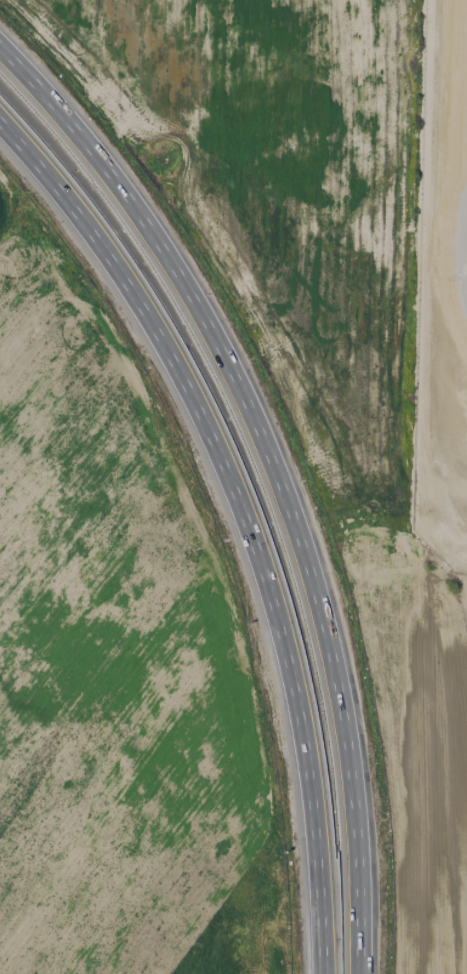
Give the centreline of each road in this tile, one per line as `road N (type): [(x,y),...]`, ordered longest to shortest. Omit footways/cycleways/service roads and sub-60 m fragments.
road 1 (motorway): [(364,973),(352,758),(327,627),(282,487),(246,400),(158,245),(107,173),(0,55)]
road 2 (motorway): [(0,119),(71,201),(172,350),(250,514),(307,745),(326,973)]
road 3 (residential): [(427,0),(418,542)]

